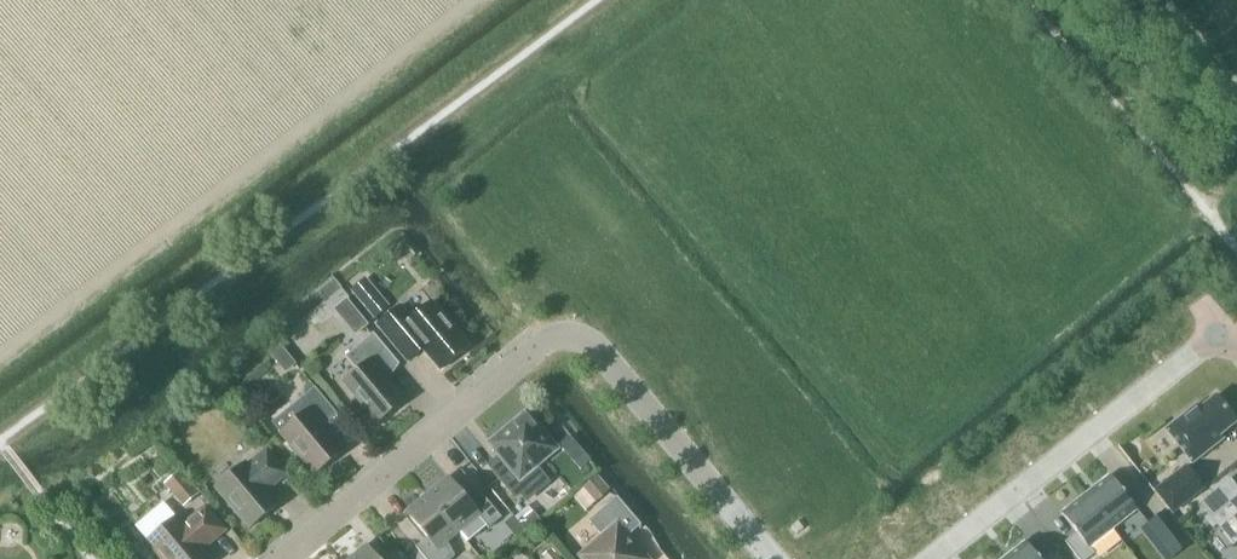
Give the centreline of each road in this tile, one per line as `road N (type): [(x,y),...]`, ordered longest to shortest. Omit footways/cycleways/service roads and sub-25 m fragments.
road 1 (residential): [(1236,346),(1221,338),(1199,345),(931,558)]
road 2 (residential): [(284,558),(545,342),(574,337)]
road 3 (residential): [(774,558),(605,357),(574,337)]

